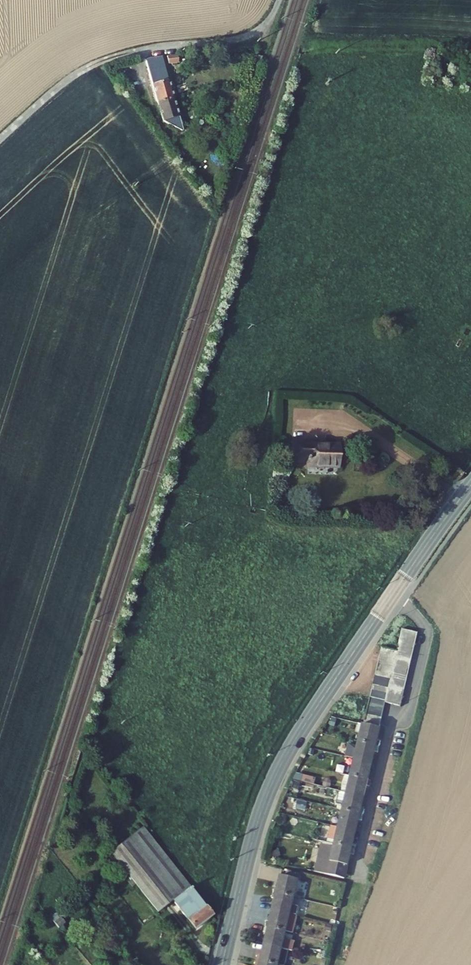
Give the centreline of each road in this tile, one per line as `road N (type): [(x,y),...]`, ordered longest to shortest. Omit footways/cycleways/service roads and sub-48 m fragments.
road 1 (secondary): [(470,487),(278,771),(222,964)]
road 2 (unclassified): [(0,139),(88,67),(140,51),(242,38),(263,27),(279,0)]

